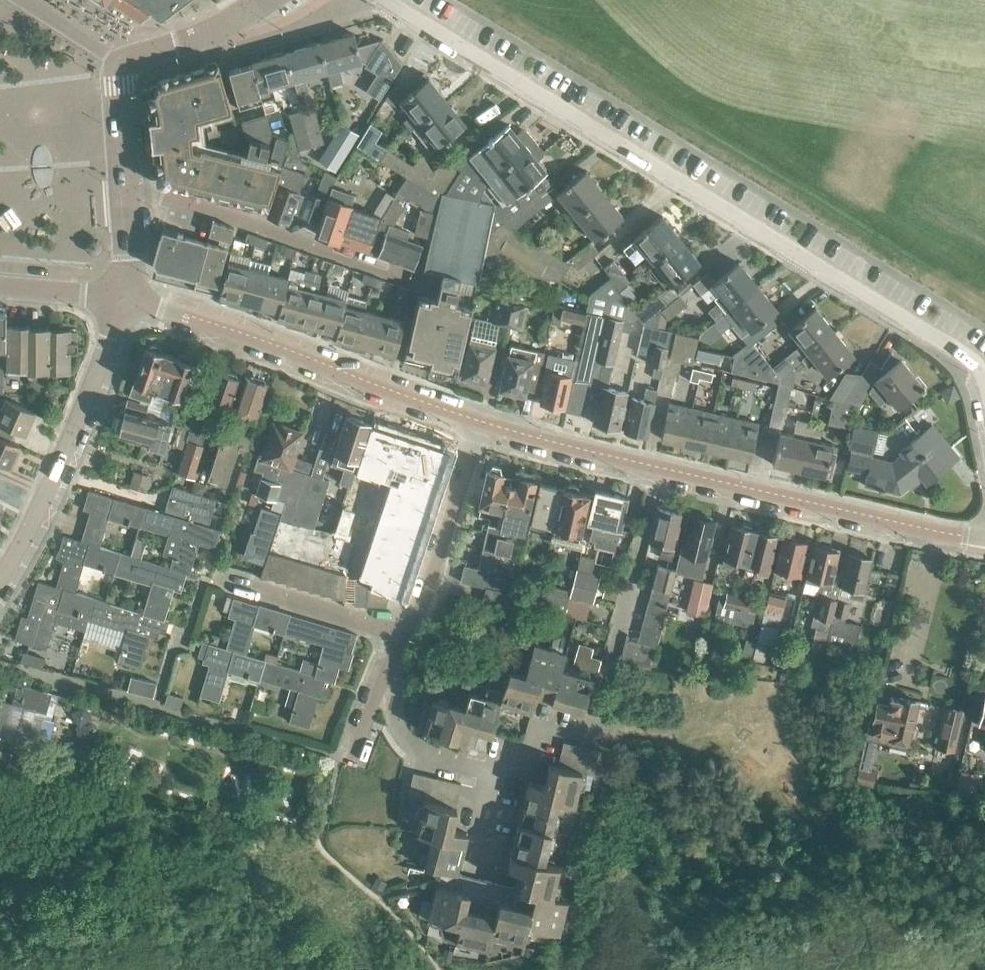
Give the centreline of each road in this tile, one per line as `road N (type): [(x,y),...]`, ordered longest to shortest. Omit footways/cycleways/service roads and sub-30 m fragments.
road 1 (tertiary): [(984,378),(970,358),(386,0)]
road 2 (residential): [(478,420),(861,515),(984,535)]
road 3 (residential): [(125,296),(478,420)]
road 4 (residential): [(425,281),(170,200),(127,203)]
road 5 (residential): [(0,576),(49,486),(125,296)]
road 6 (residential): [(402,633),(422,605),(478,420)]
road 7 (residential): [(402,633),(217,580)]
road 8 (residential): [(128,69),(266,0)]
road 9 (residential): [(337,763),(353,752),(402,633)]
road 10 (residential): [(127,203),(128,69)]
road 11 (residential): [(125,296),(0,289)]
road 12 (residential): [(28,0),(128,69)]

